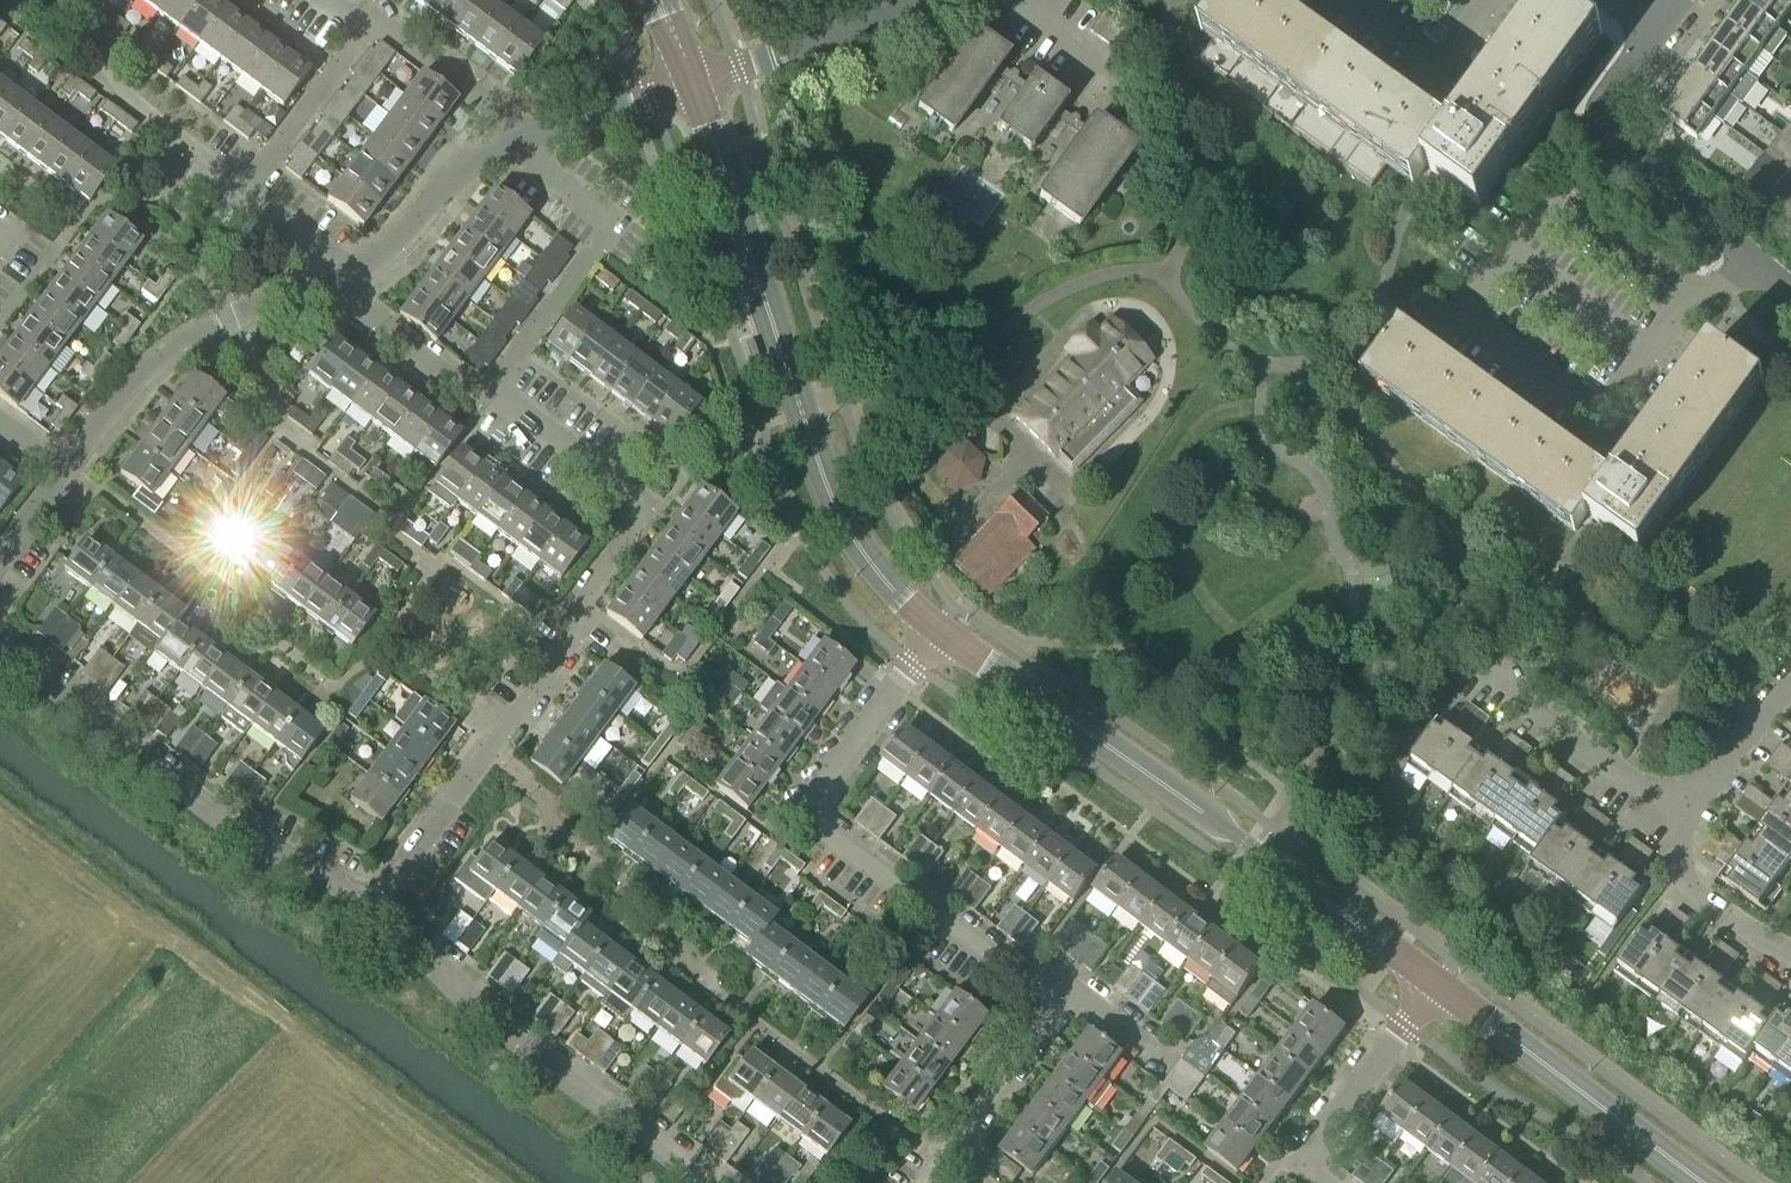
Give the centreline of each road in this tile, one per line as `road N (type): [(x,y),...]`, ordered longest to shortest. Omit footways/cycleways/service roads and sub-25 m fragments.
road 1 (residential): [(927,1182),(1064,998),(806,818),(937,628)]
road 2 (residential): [(370,902),(583,632),(584,599),(651,503),(497,389)]
road 3 (tertiary): [(1436,984),(937,628)]
road 4 (tertiary): [(937,628),(887,586),(844,526),(690,85)]
road 5 (residential): [(0,654),(330,884),(370,902)]
road 6 (residential): [(370,902),(390,930),(488,1018),(702,1182)]
road 7 (residential): [(1790,282),(1610,131),(1602,102),(1680,0)]
road 8 (residential): [(62,472),(156,363),(271,301),(358,276)]
road 9 (tertiary): [(1704,1182),(1436,984)]
road 10 (residential): [(522,141),(614,230),(497,389)]
road 11 (residential): [(690,85),(938,0)]
road 12 (residential): [(1318,1182),(1312,1151),(1436,984)]
road 13 (residential): [(1685,796),(1624,772),(1499,687)]
road 14 (residential): [(358,276),(405,241),(492,151),(522,141)]
road 15 (residential): [(1790,953),(1747,932),(1692,884),(1681,852),(1685,796)]
road 16 (residential): [(497,389),(486,403),(368,317),(358,276)]
road 17 (residential): [(245,192),(364,28)]
road 18 (residential): [(364,28),(387,30),(522,141)]
road 19 (residential): [(1350,0),(1443,66),(1491,0)]
road 20 (residential): [(522,141),(690,85)]
road 21 (residential): [(1685,796),(1790,689)]
road 22 (residential): [(358,276),(245,192)]

